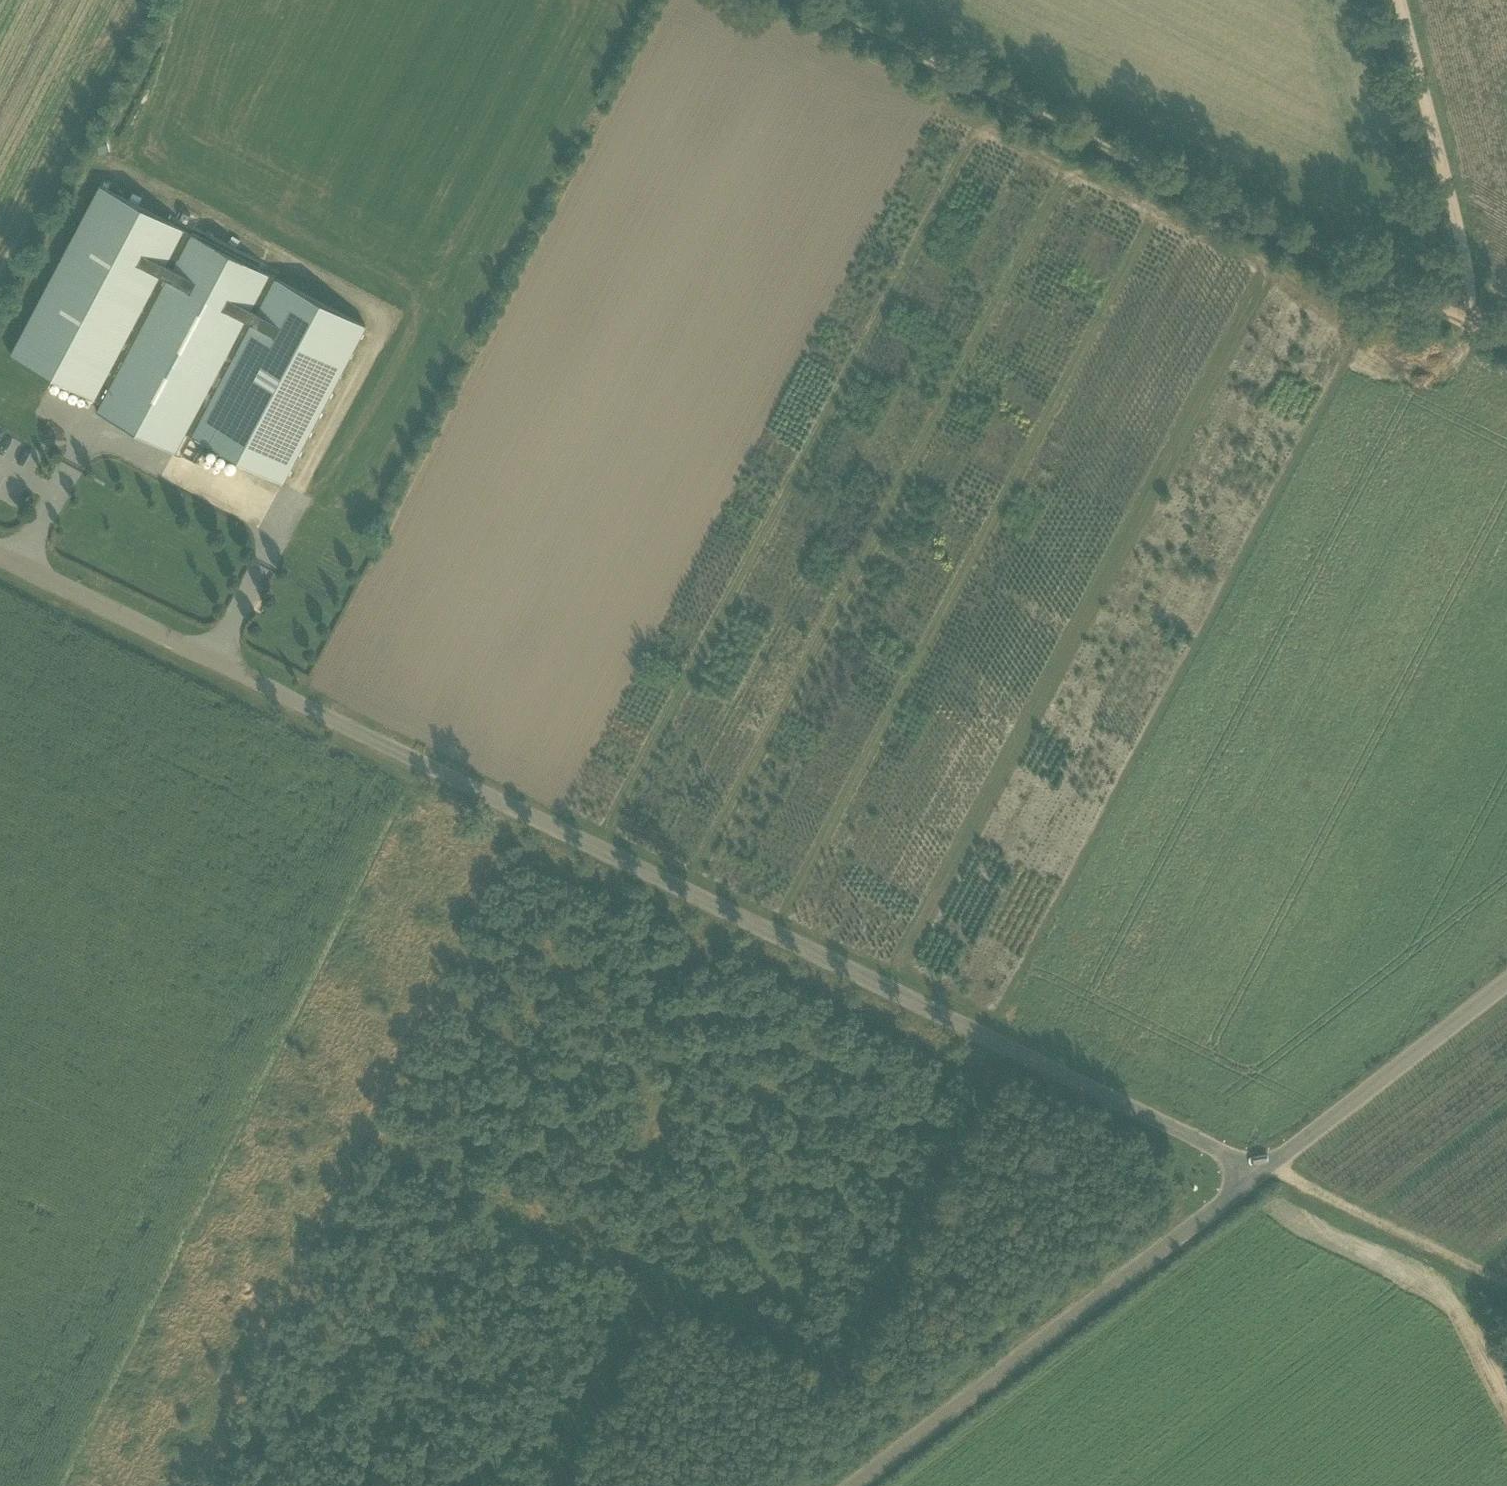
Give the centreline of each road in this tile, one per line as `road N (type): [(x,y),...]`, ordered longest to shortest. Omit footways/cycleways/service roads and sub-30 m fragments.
road 1 (unclassified): [(1267,1169),(0,554)]
road 2 (track): [(812,0),(1195,184),(1456,320)]
road 3 (unclassified): [(854,1485),(1267,1169)]
road 4 (track): [(1396,0),(1469,293),(1456,320)]
road 5 (unclassified): [(1267,1169),(1506,983)]
road 6 (track): [(1506,1287),(1267,1169)]

